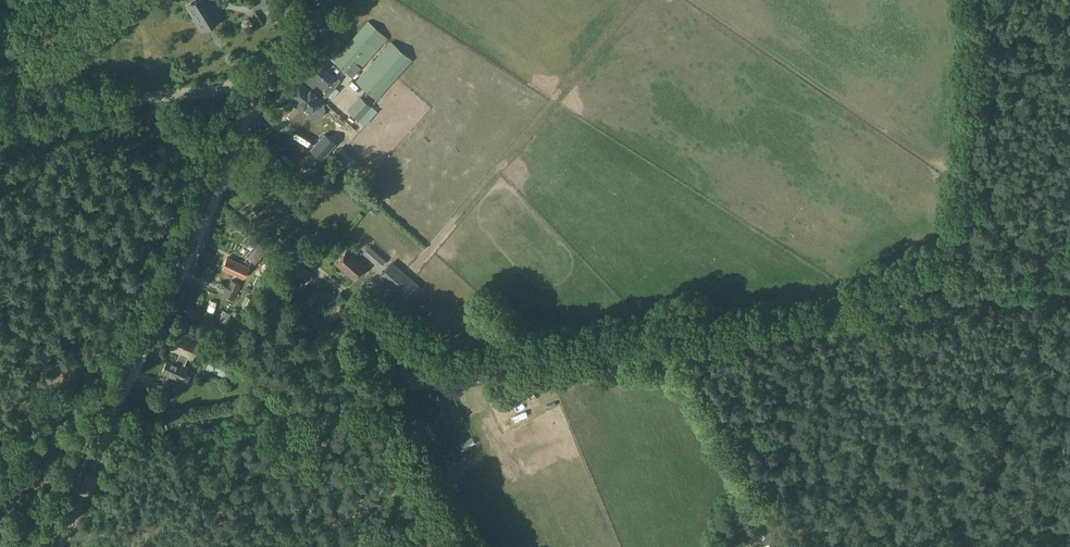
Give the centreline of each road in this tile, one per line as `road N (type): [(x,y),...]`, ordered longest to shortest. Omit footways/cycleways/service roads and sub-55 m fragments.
road 1 (track): [(109,427),(388,391),(1069,281)]
road 2 (tertiary): [(0,102),(153,97),(255,79),(334,0)]
road 3 (track): [(153,338),(263,72)]
road 4 (track): [(484,546),(388,391)]
road 5 (track): [(153,338),(87,358),(0,428)]
road 6 (track): [(109,427),(58,546)]

